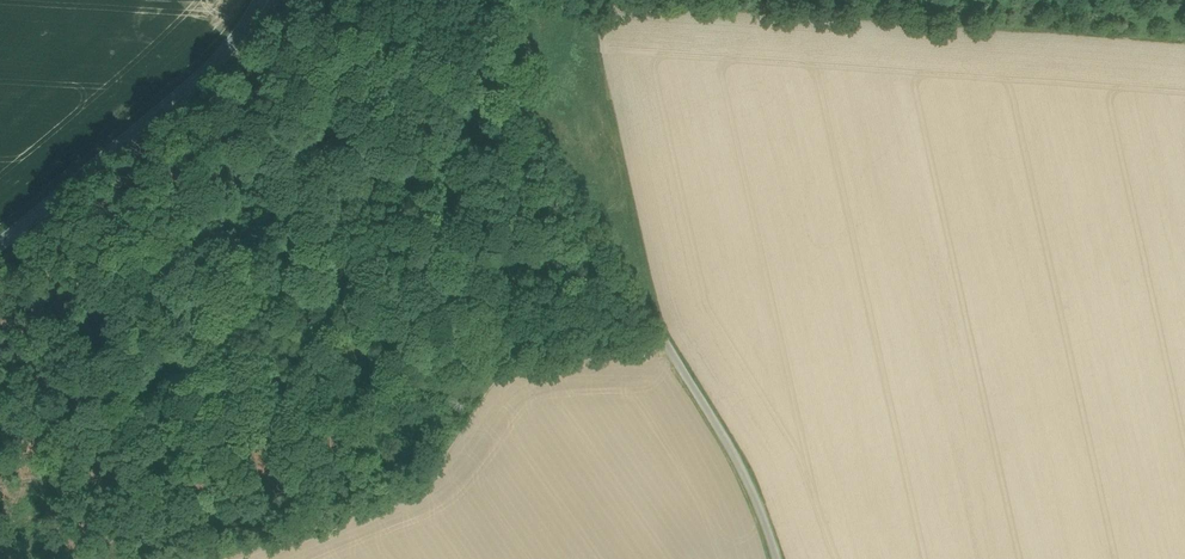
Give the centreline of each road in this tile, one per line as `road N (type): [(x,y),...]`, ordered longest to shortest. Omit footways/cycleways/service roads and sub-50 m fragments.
road 1 (track): [(781,558),(756,487),(505,90),(283,0)]
road 2 (tertiary): [(0,244),(211,67),(260,0)]

